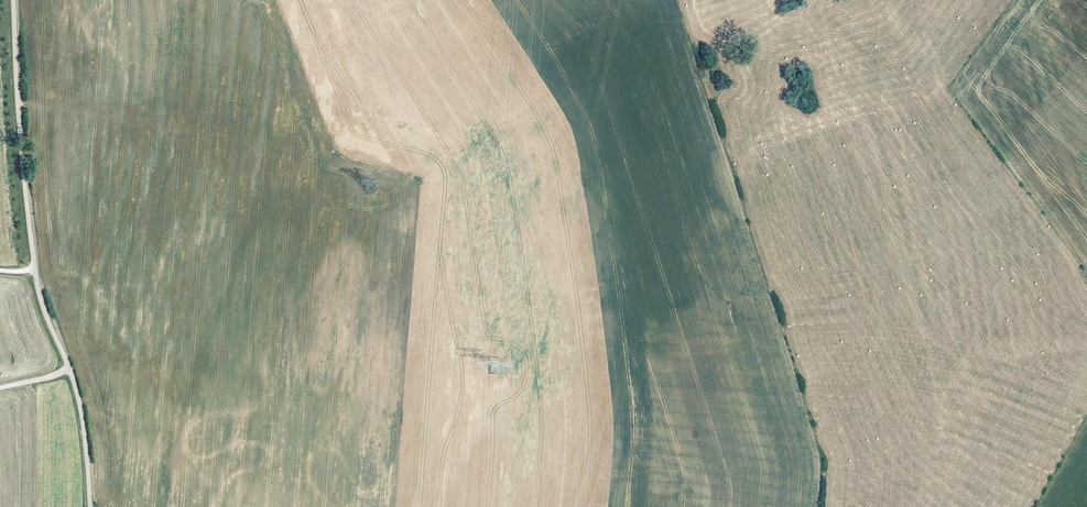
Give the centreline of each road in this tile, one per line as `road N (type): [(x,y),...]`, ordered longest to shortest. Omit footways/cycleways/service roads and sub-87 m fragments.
road 1 (unclassified): [(91,506),(79,402),(39,292),(13,0)]

